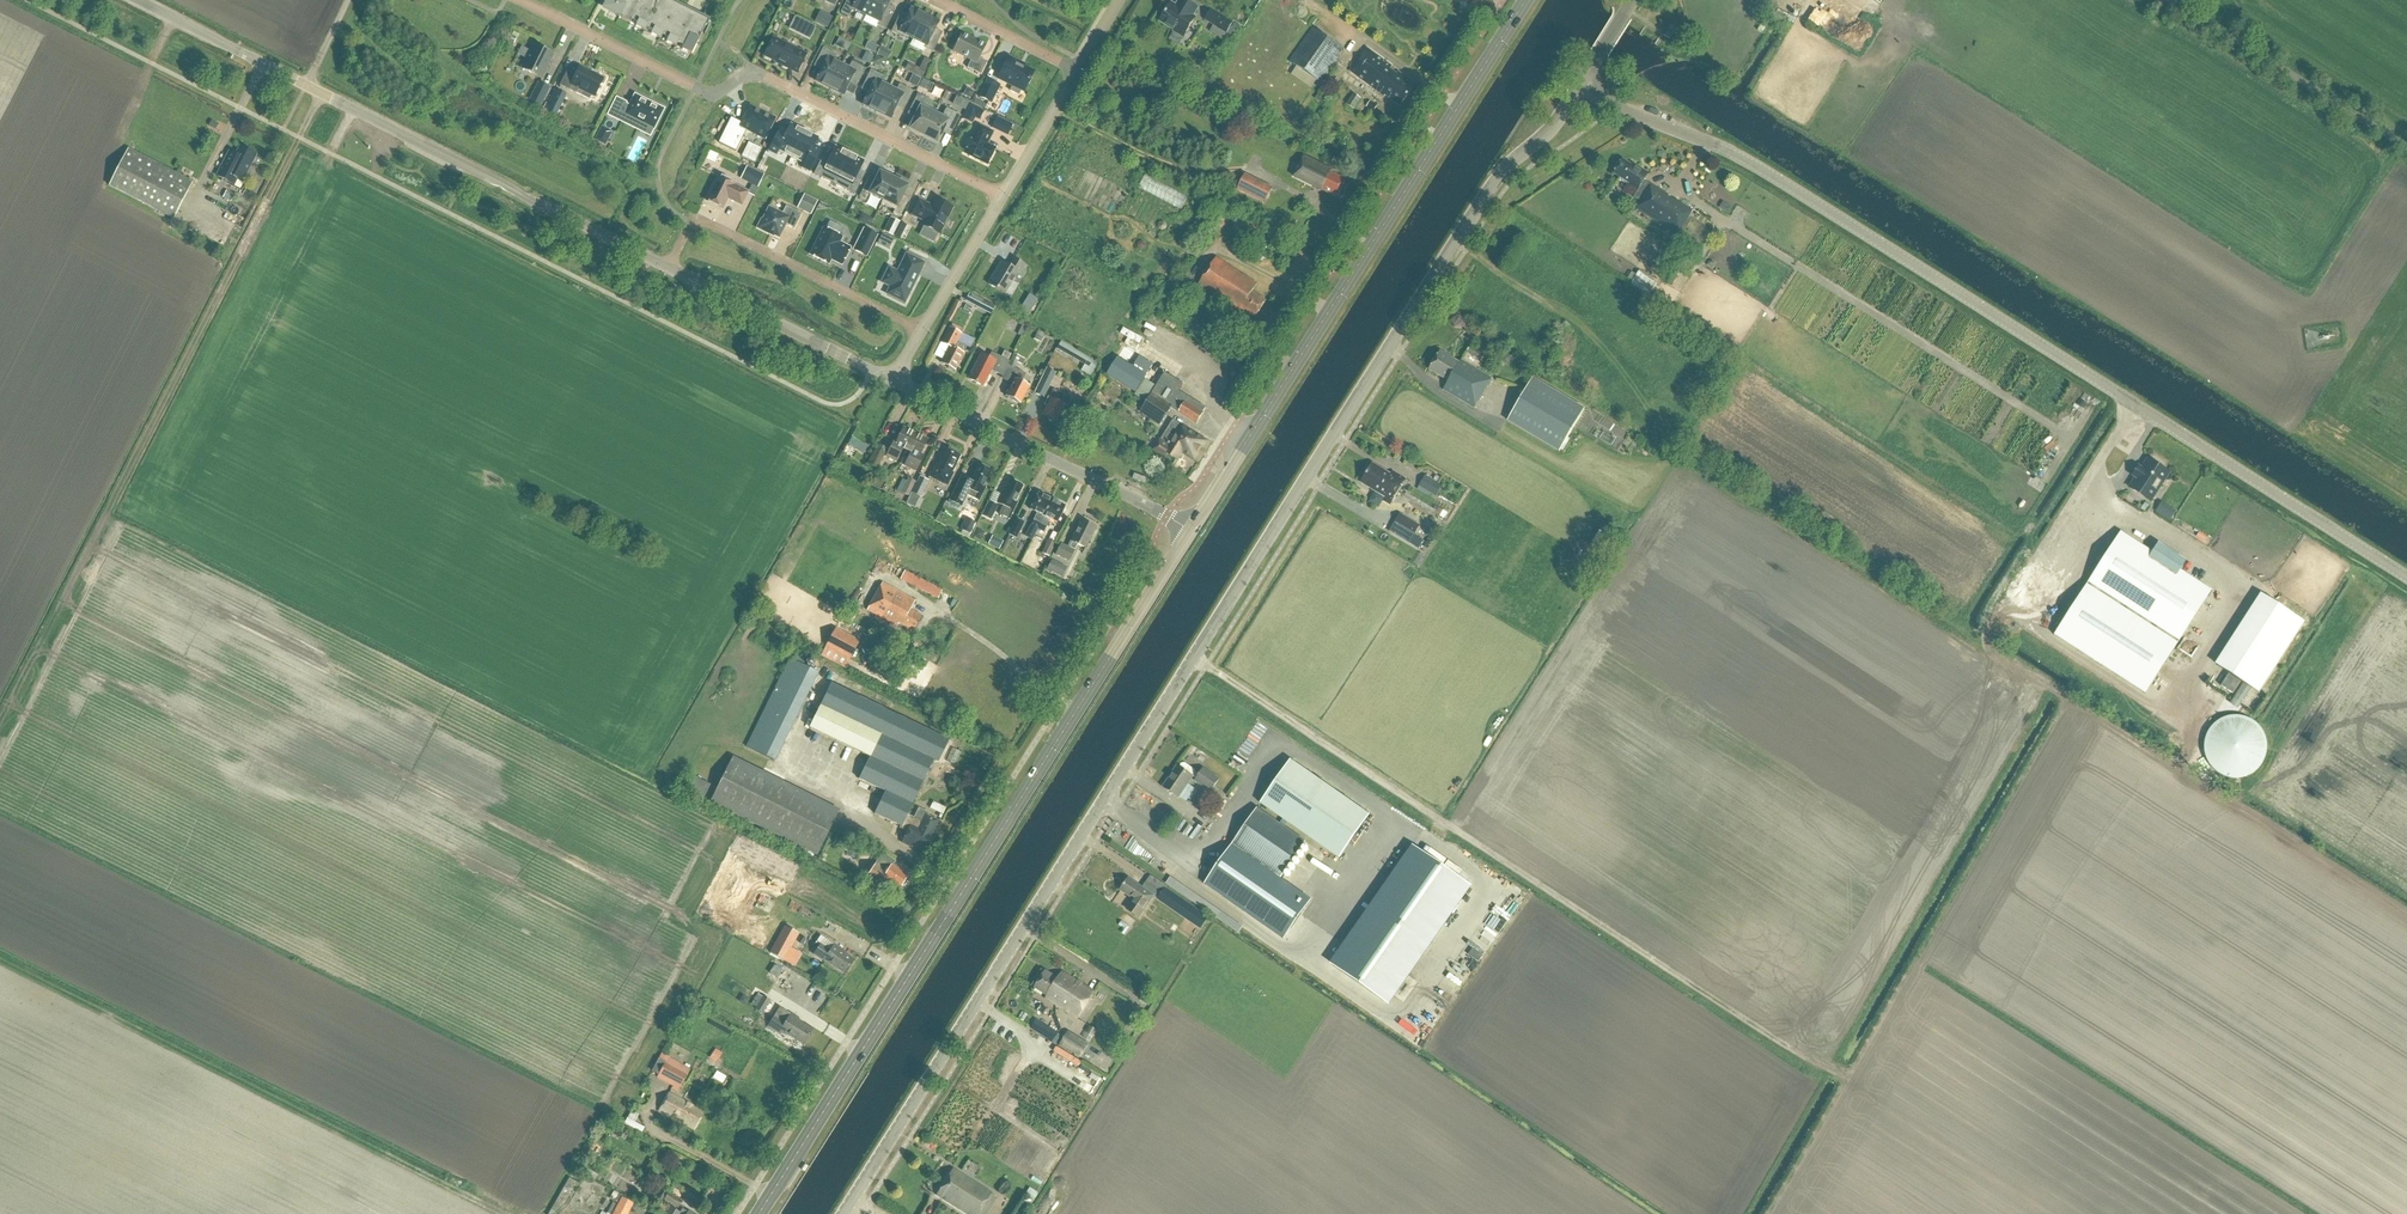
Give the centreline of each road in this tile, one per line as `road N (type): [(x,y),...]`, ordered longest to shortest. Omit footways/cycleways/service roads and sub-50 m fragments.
road 1 (unclassified): [(842,1213),(1487,192),(1540,142),(1580,88)]
road 2 (tertiary): [(2406,578),(1747,161),(1580,88)]
road 3 (primary): [(758,1213),(1192,529)]
road 4 (primary): [(1192,529),(1527,0)]
road 5 (tertiary): [(666,267),(138,0)]
road 6 (residential): [(1000,198),(753,71),(711,96),(520,0)]
road 7 (tertiary): [(1192,529),(891,380)]
road 8 (residential): [(921,330),(704,223),(693,224),(666,267)]
road 9 (unclassified): [(2406,148),(2169,0)]
road 10 (tertiary): [(891,380),(666,267)]
road 11 (residential): [(1076,72),(937,0)]
road 12 (residential): [(921,330),(1000,198)]
road 13 (residential): [(1000,198),(1076,72)]

